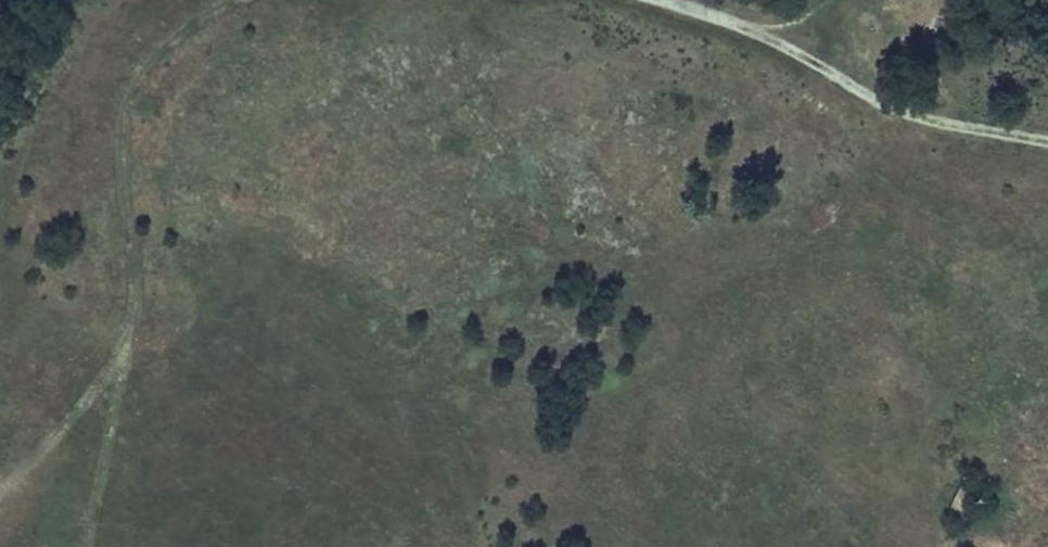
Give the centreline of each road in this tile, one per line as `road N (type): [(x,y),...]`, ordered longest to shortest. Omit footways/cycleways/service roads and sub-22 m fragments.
road 1 (track): [(1047,140),(861,97),(758,34),(666,0)]

